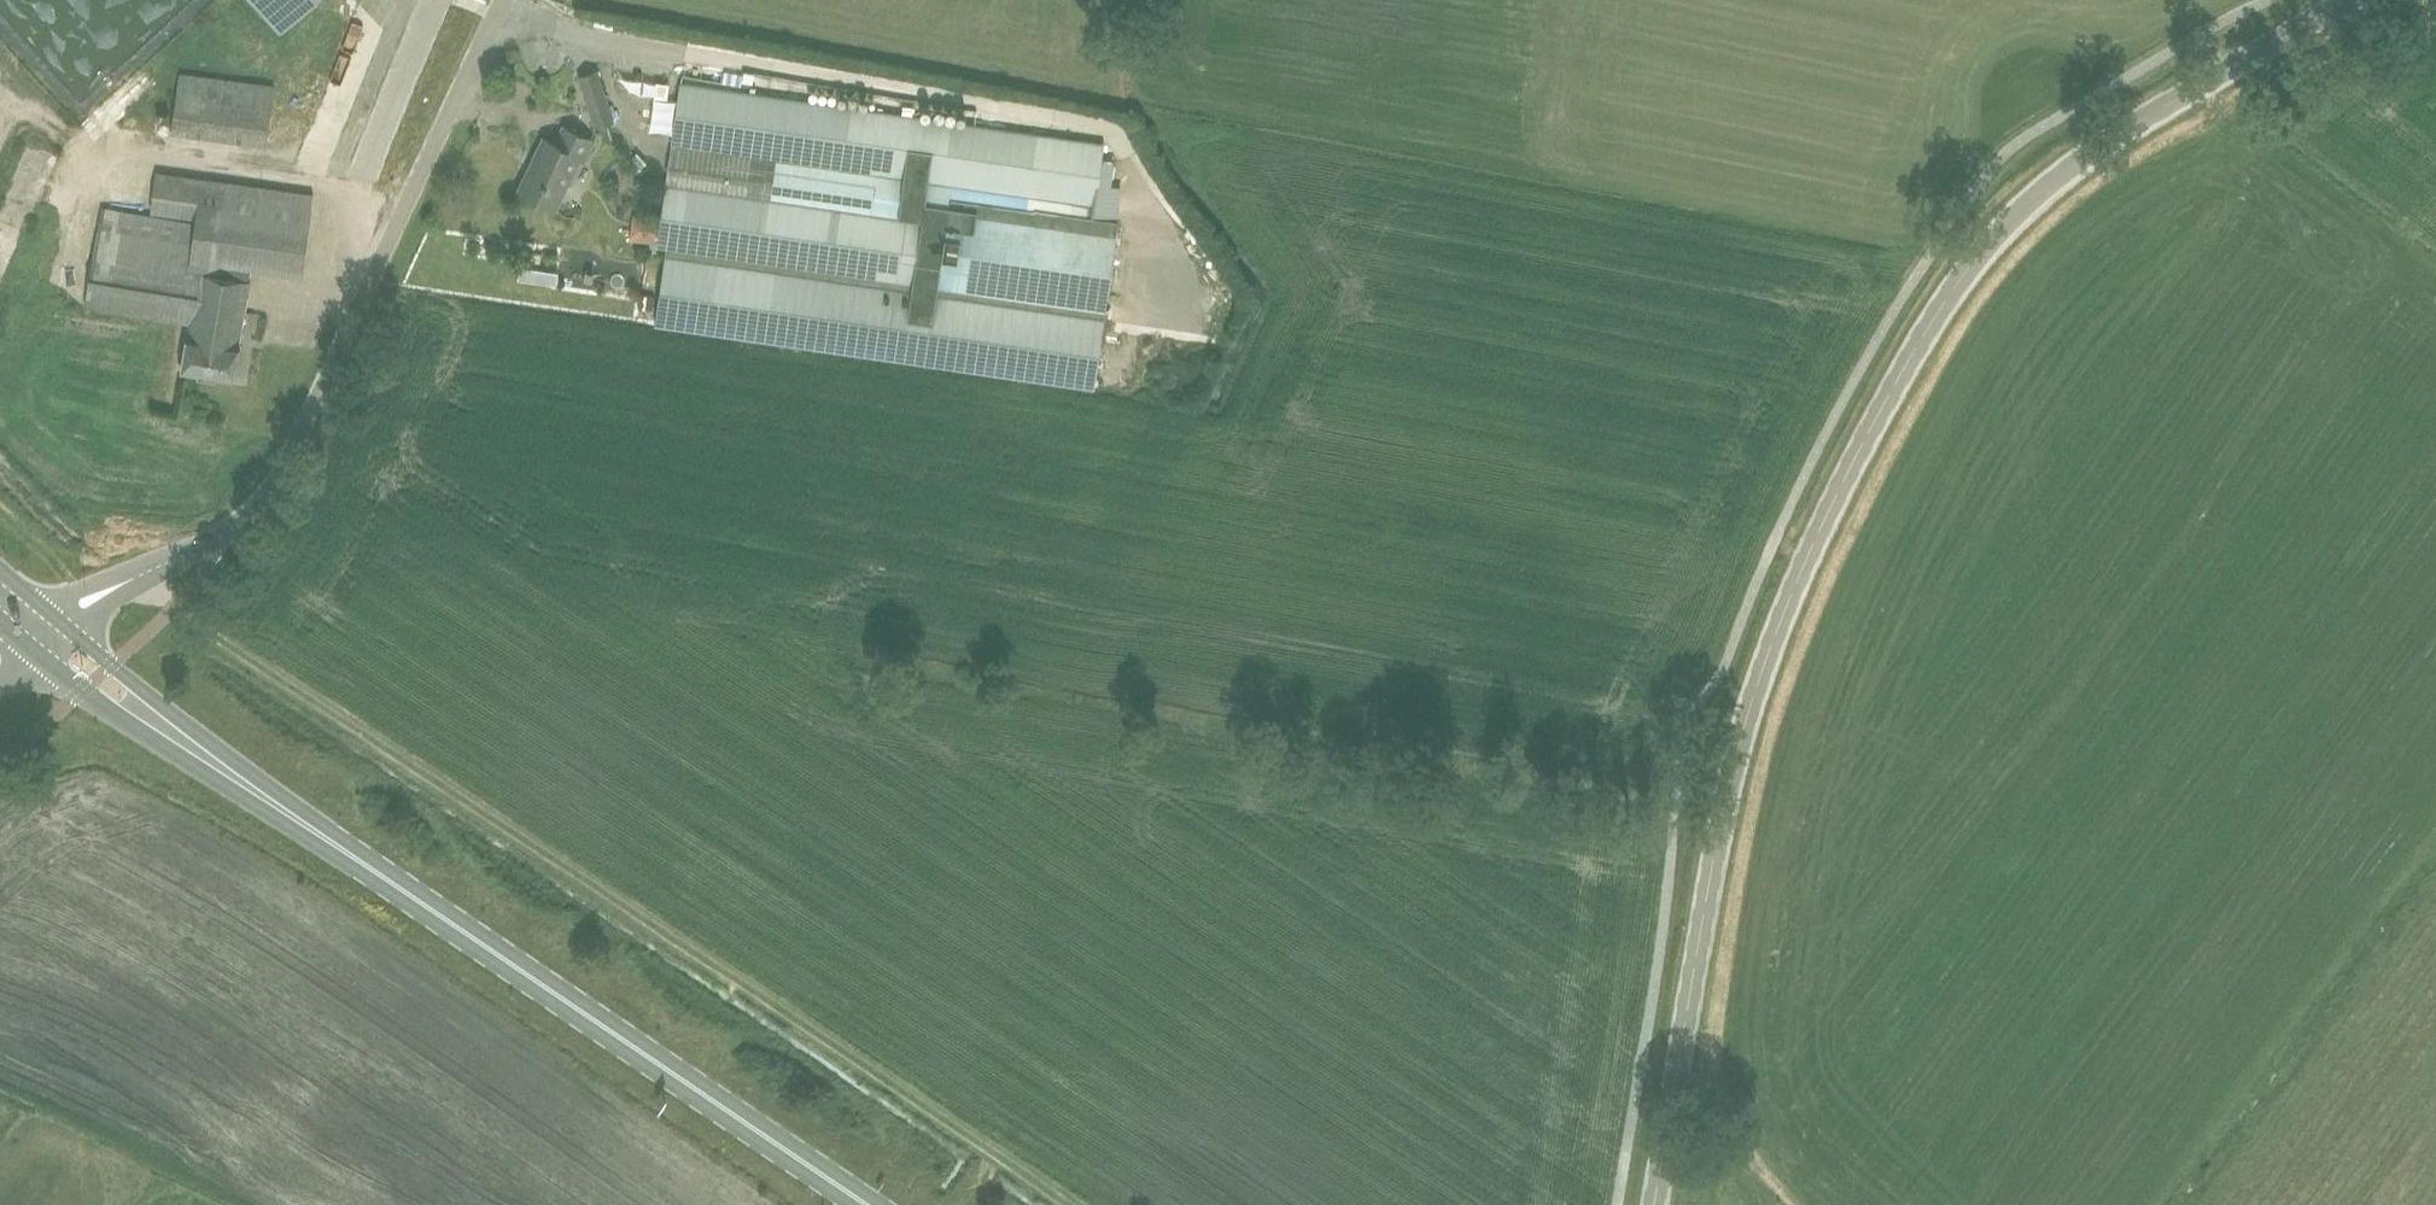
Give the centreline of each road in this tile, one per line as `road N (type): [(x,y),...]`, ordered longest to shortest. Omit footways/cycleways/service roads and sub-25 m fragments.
road 1 (tertiary): [(1654,1204),(1745,721),(1794,586),(1890,392),(1973,263),(2033,197),(2137,122),(2347,0)]
road 2 (track): [(1066,1204),(175,607)]
road 3 (unclassified): [(217,539),(264,498),(298,440),(503,0)]
road 4 (primary): [(867,1204),(360,863)]
road 5 (primary): [(39,658),(220,785),(360,863)]
road 6 (primary): [(360,863),(73,631)]
road 7 (unclassified): [(217,539),(43,607)]
road 8 (unclassified): [(73,631),(217,539)]

